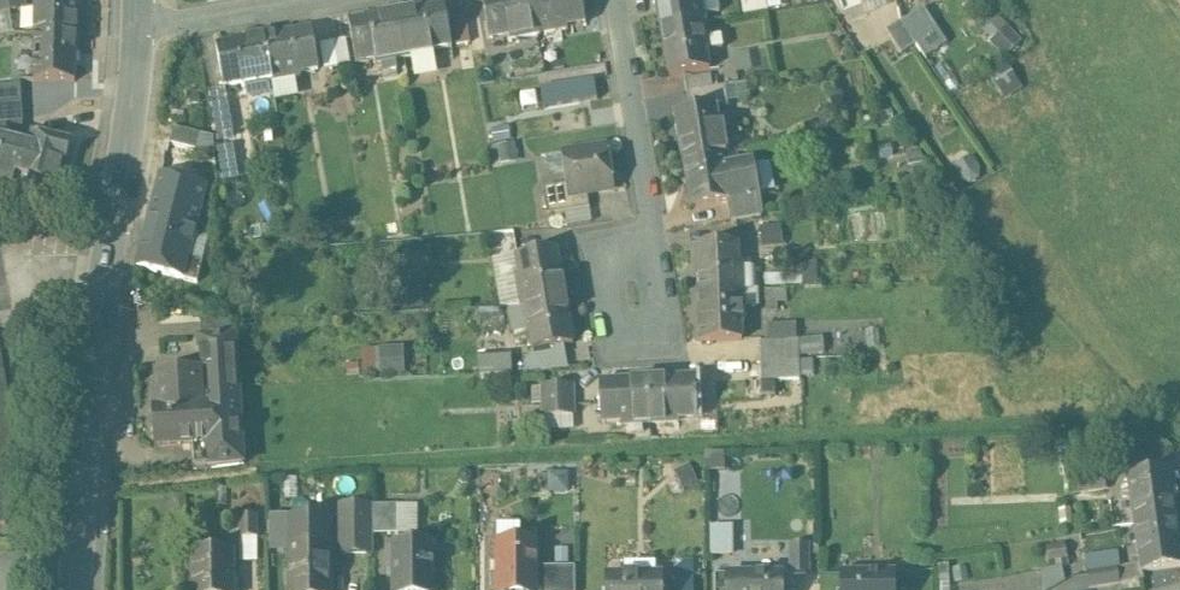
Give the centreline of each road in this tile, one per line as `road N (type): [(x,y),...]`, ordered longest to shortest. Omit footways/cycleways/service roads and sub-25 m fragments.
road 1 (tertiary): [(135,32),(78,589)]
road 2 (residential): [(633,304),(646,209),(611,0)]
road 3 (residential): [(310,0),(135,32)]

